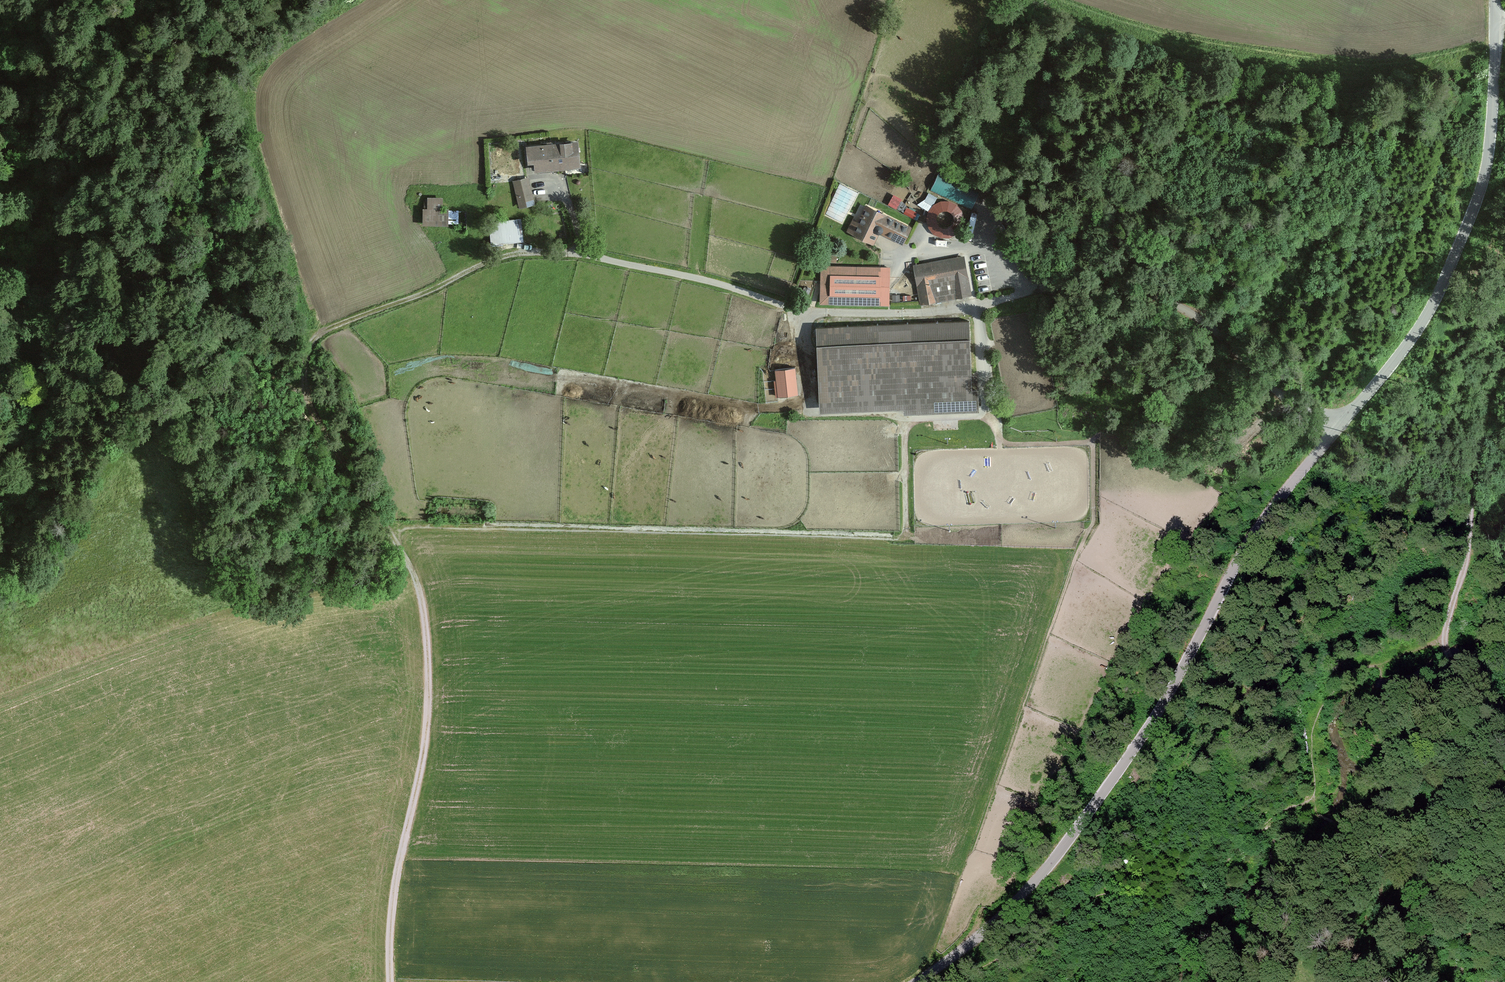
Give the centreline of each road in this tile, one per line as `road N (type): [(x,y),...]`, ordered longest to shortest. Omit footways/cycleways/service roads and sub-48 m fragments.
road 1 (track): [(162,394),(198,351),(235,338),(259,364),(303,387),(407,559),(426,627),(429,715),(399,860),(390,981)]
road 2 (residential): [(919,981),(1041,876),(1132,754),(1249,542),(1339,427)]
road 3 (track): [(905,420),(906,537),(414,525),(392,533)]
road 4 (residential): [(1339,427),(1432,306),(1464,233),(1486,171),(1495,0)]
road 5 (track): [(411,570),(248,590),(177,408),(162,394)]
road 6 (track): [(1504,354),(1470,467),(1470,537),(1445,648),(1451,662),(1465,663),(1504,636)]
road 7 (unclassified): [(1339,427),(1273,389),(1212,328),(1152,295),(1113,285),(1026,293)]
road 8 (track): [(235,338),(216,284),(219,207),(209,128),(211,59),(226,0)]
road 9 (track): [(530,252),(325,330),(310,348),(303,387)]
road 10 (track): [(808,406),(760,407),(564,372)]
road 11 (residential): [(1026,293),(942,310),(803,313)]
road 12 (track): [(1295,403),(1192,470)]

